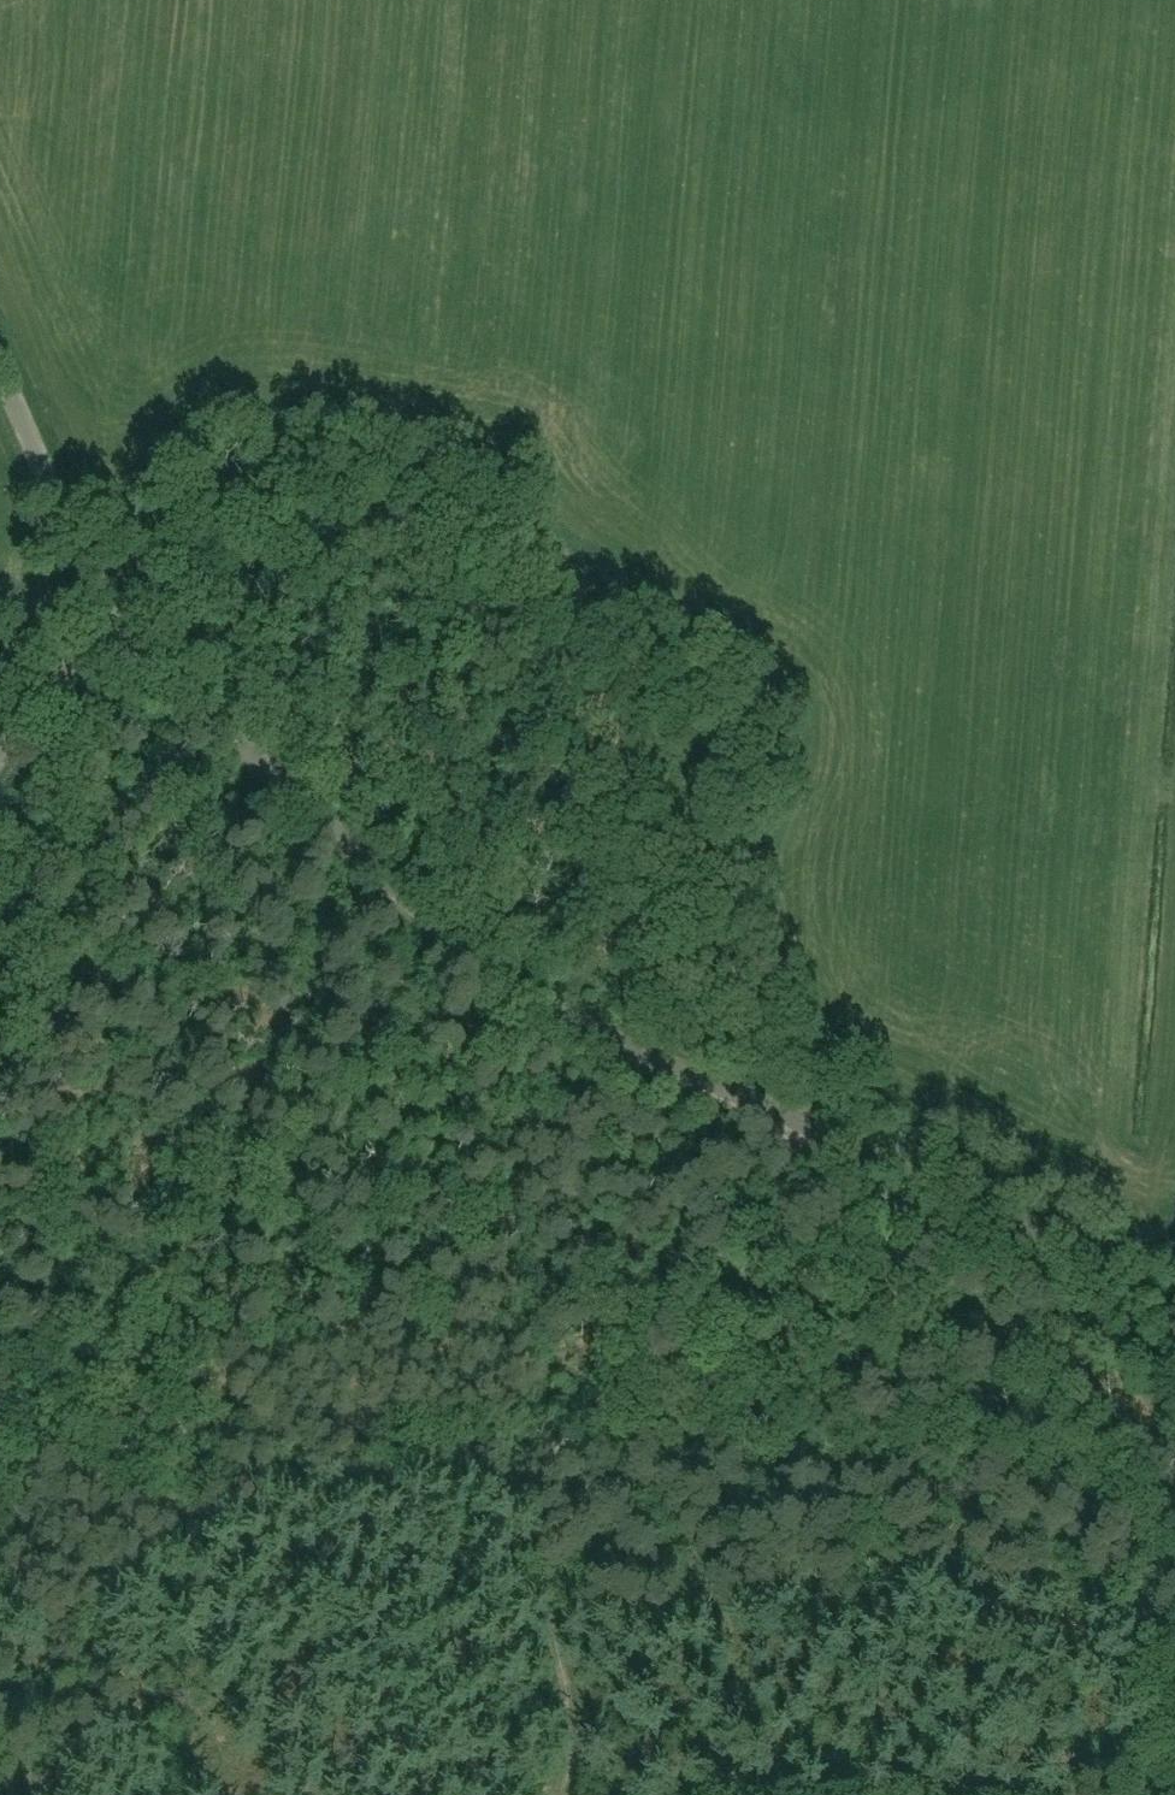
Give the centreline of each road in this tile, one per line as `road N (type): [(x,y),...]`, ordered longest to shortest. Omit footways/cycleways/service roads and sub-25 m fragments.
road 1 (unclassified): [(107,613),(490,975),(1040,1239),(1105,1248),(1174,1243)]
road 2 (unclassified): [(107,613),(0,368)]
road 3 (unclassified): [(0,760),(107,613)]

